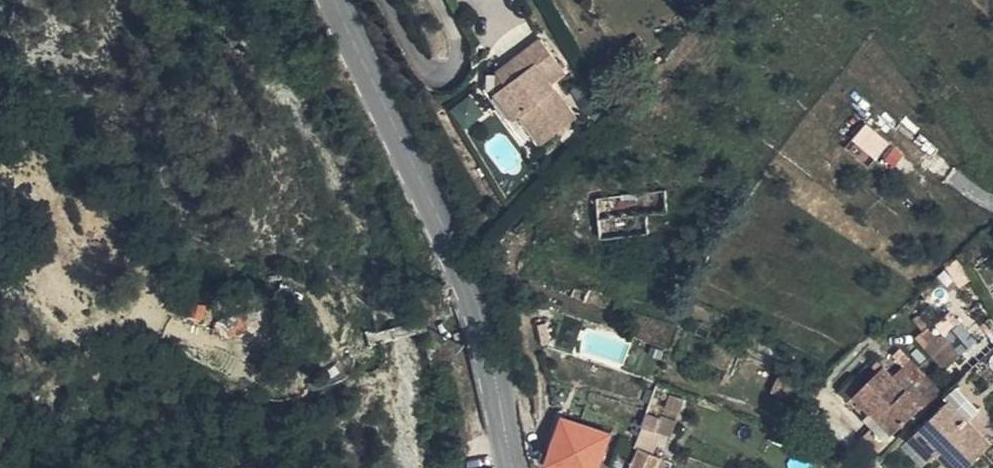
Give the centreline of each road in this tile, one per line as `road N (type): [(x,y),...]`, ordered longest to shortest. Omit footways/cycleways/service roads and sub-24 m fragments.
road 1 (tertiary): [(517,467),(474,290),(338,0)]

